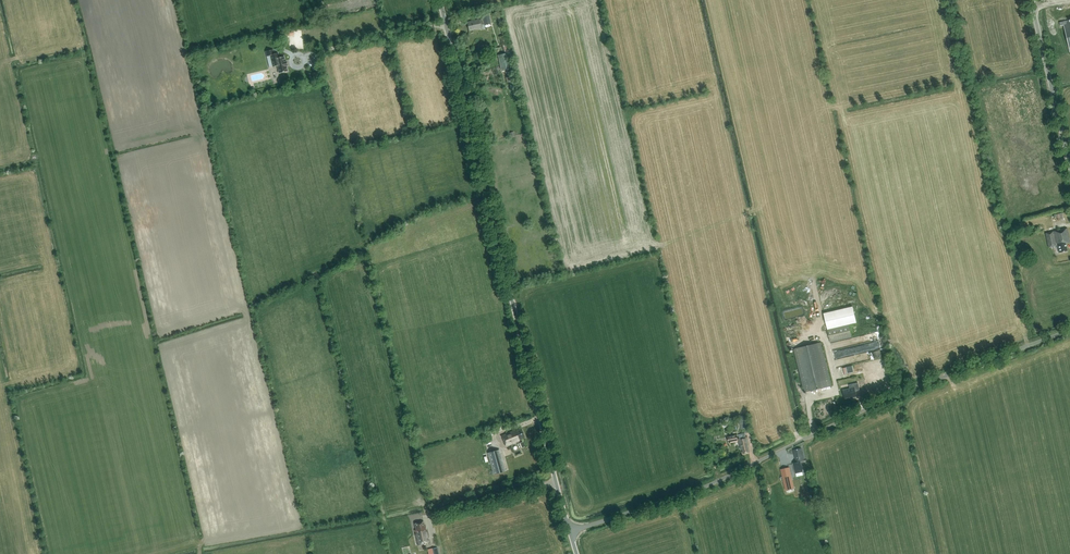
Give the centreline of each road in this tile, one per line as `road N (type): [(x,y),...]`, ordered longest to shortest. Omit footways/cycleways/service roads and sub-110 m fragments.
road 1 (unclassified): [(570,530),(439,0)]
road 2 (unclassified): [(570,530),(716,482),(876,404),(1069,330)]
road 3 (unclassified): [(1069,167),(1031,0)]
road 4 (track): [(315,53),(445,24)]

